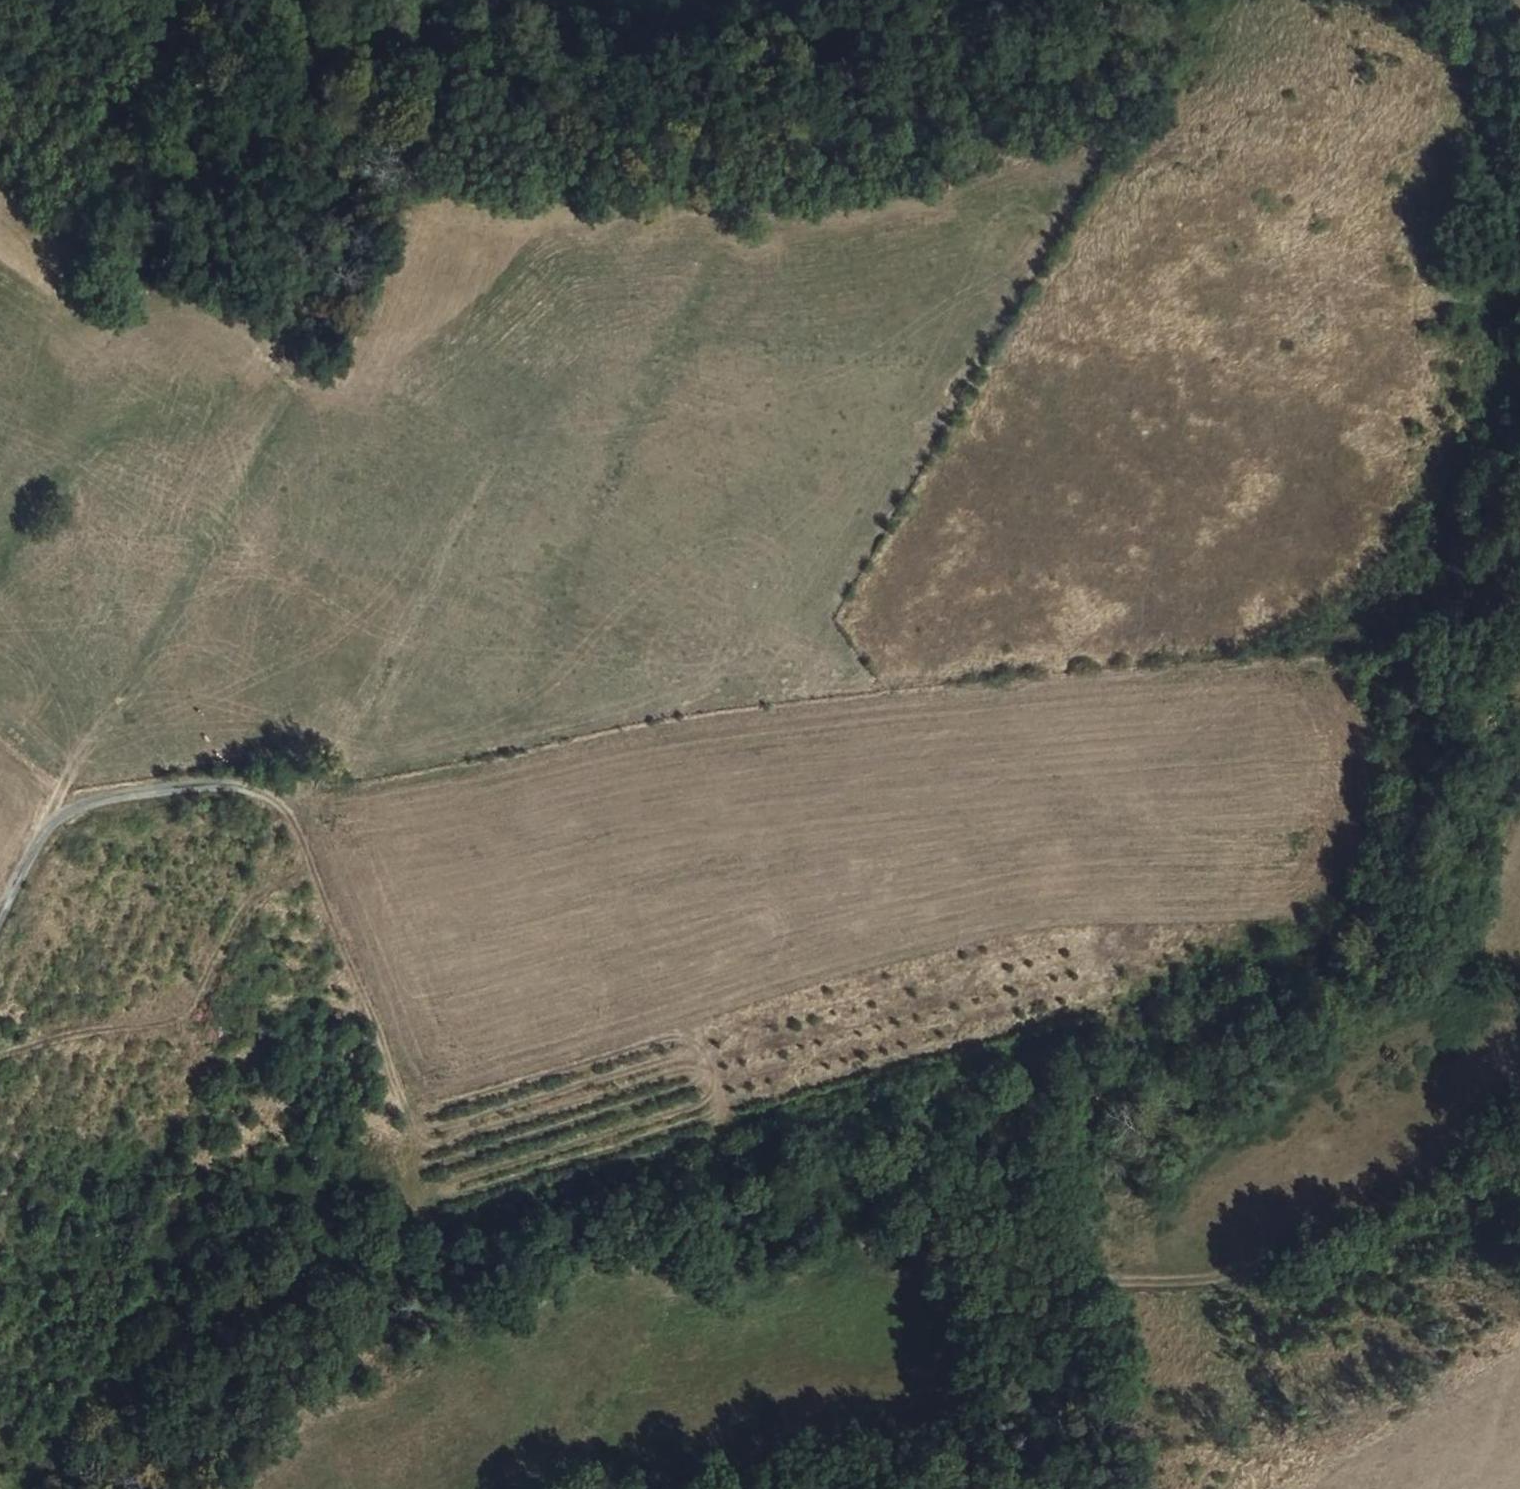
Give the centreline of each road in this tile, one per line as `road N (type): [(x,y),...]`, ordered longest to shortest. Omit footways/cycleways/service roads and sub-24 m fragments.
road 1 (track): [(0,918),(52,819),(233,778),(299,823)]

